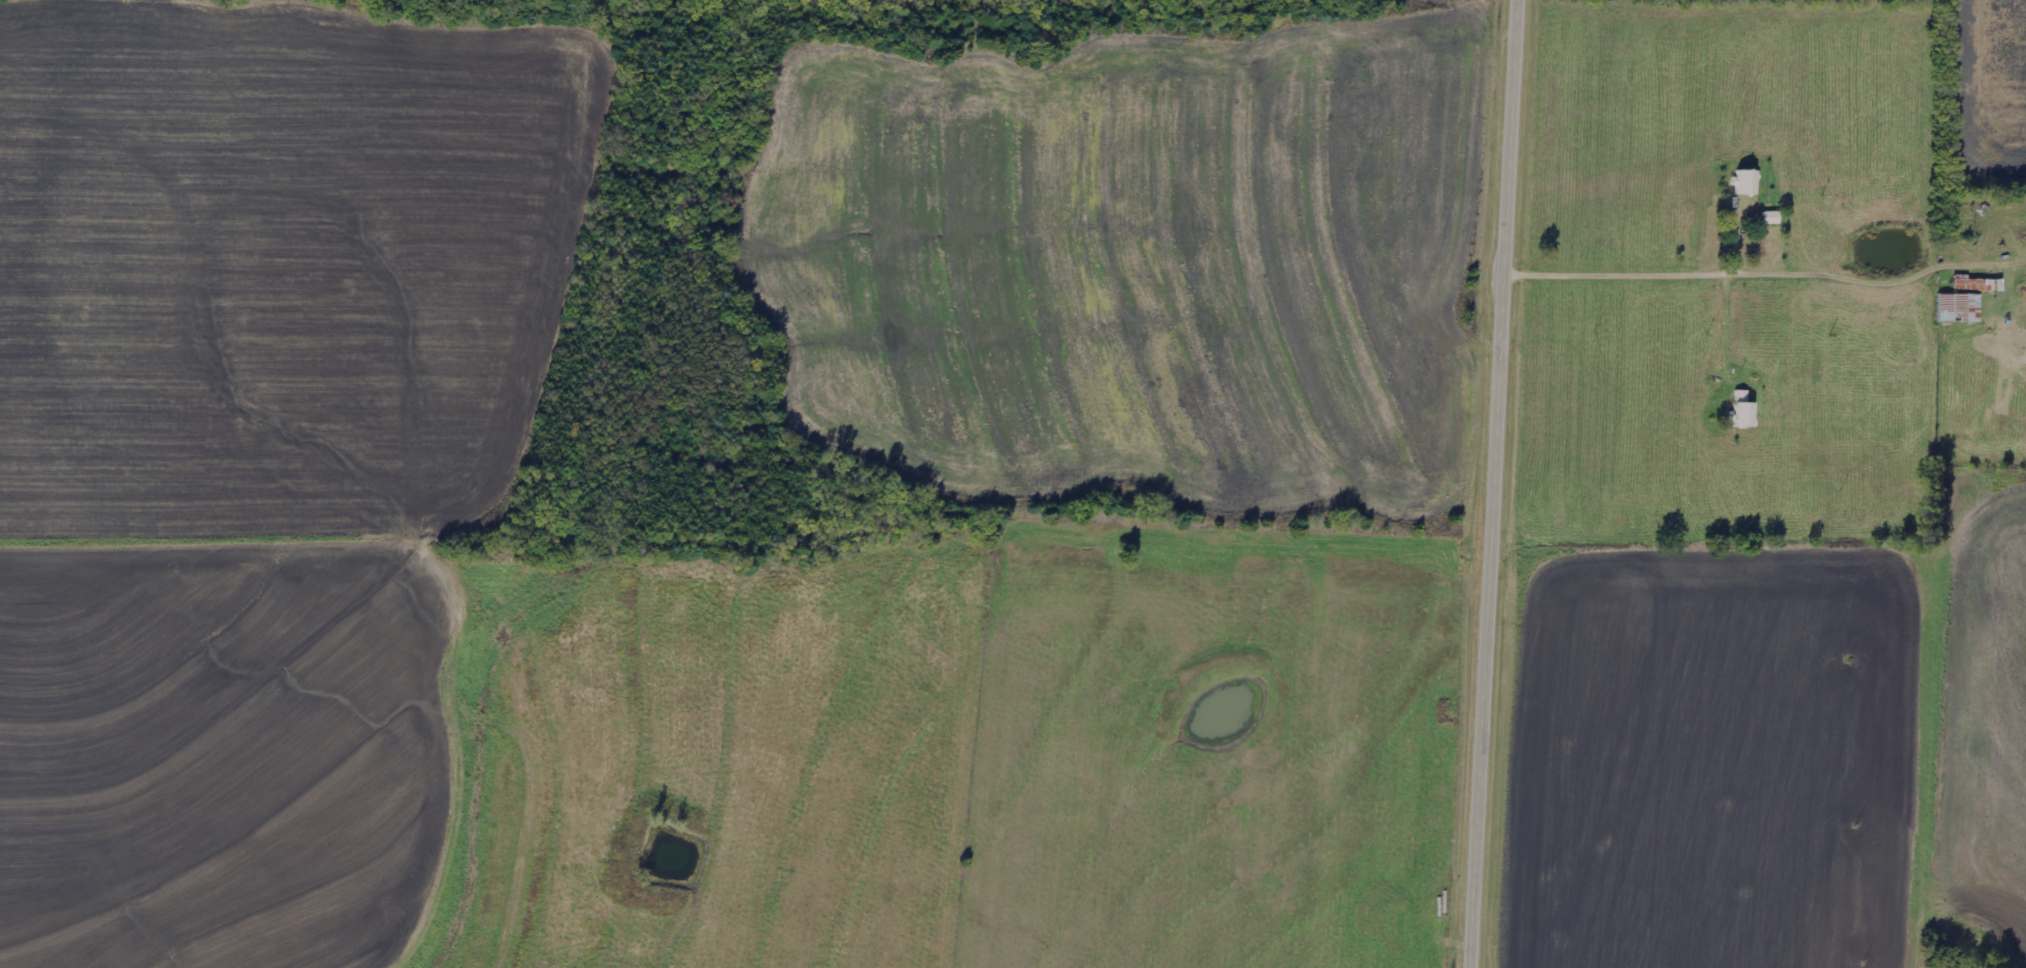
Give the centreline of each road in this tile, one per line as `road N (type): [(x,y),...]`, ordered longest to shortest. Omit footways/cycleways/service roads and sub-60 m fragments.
road 1 (tertiary): [(1519,0),(1471,967)]
road 2 (residential): [(1923,967),(1931,931),(1943,923),(1991,930),(2025,955)]

